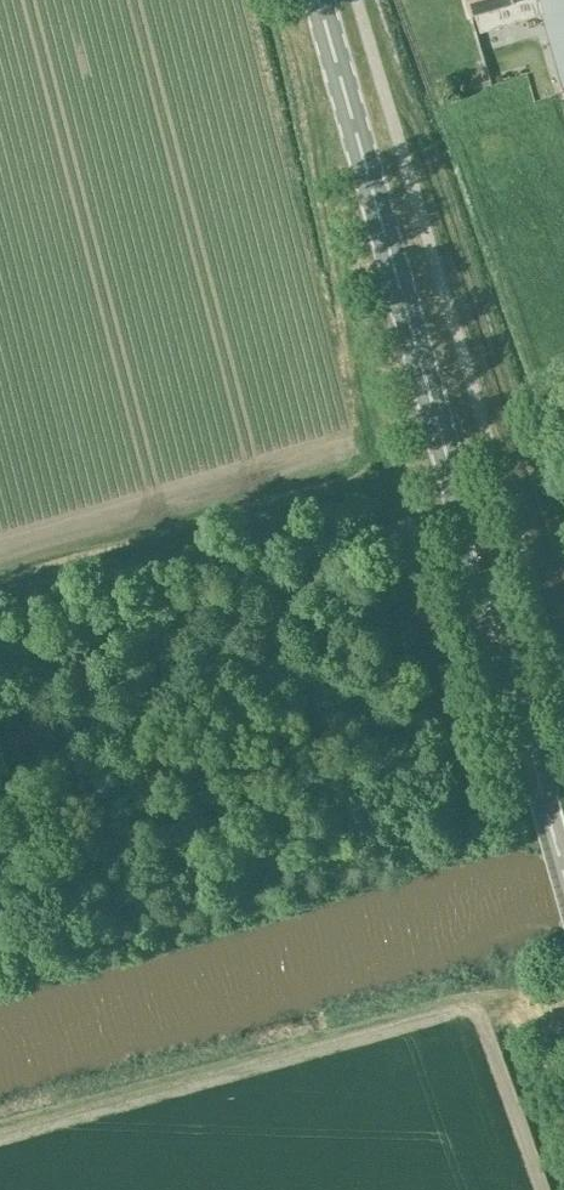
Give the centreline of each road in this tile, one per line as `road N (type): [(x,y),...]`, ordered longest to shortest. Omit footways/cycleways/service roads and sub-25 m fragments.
road 1 (secondary): [(563,874),(319,0)]
road 2 (track): [(360,15),(383,22),(563,548)]
road 3 (track): [(387,505),(284,0)]
road 4 (track): [(0,787),(207,647),(387,505)]
road 5 (track): [(387,505),(460,805)]

